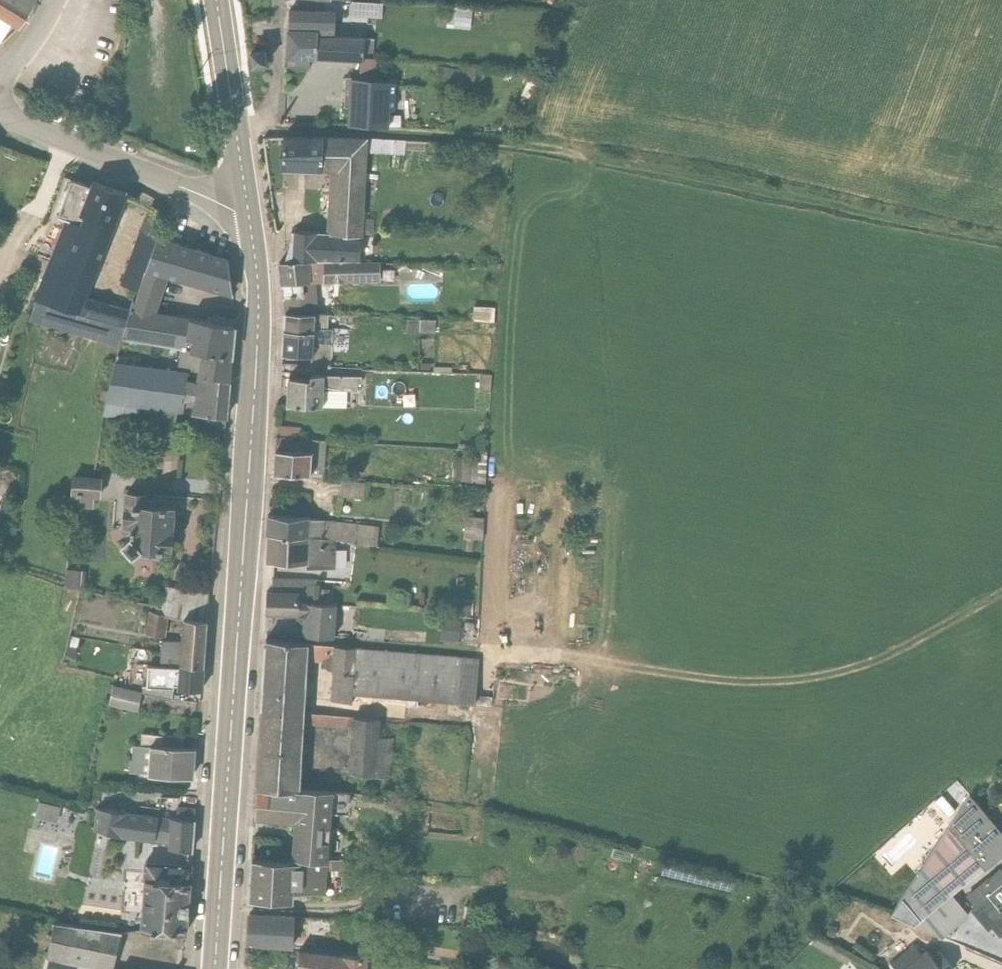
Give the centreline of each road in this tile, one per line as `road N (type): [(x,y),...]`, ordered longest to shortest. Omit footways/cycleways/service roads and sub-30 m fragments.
road 1 (secondary): [(246,216),(258,305),(214,968)]
road 2 (track): [(579,156),(452,138),(233,128)]
road 3 (residential): [(0,116),(246,216)]
road 4 (secondary): [(214,0),(246,216)]

